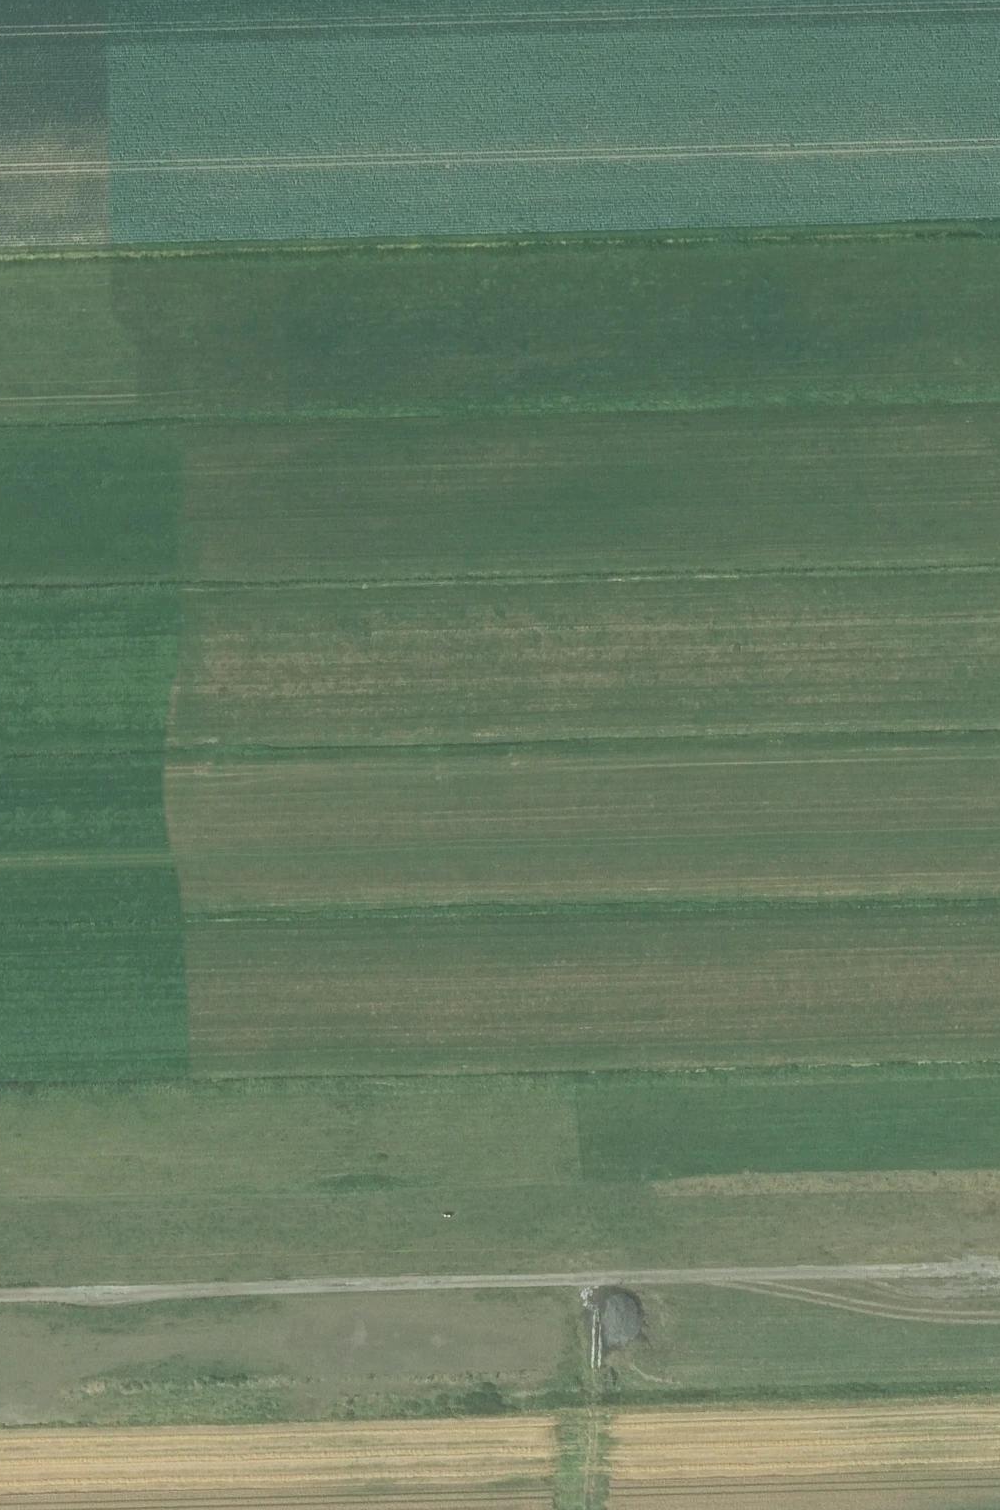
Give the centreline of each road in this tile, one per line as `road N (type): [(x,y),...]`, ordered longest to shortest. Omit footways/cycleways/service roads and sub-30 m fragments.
road 1 (track): [(999,1269),(0,1299)]

